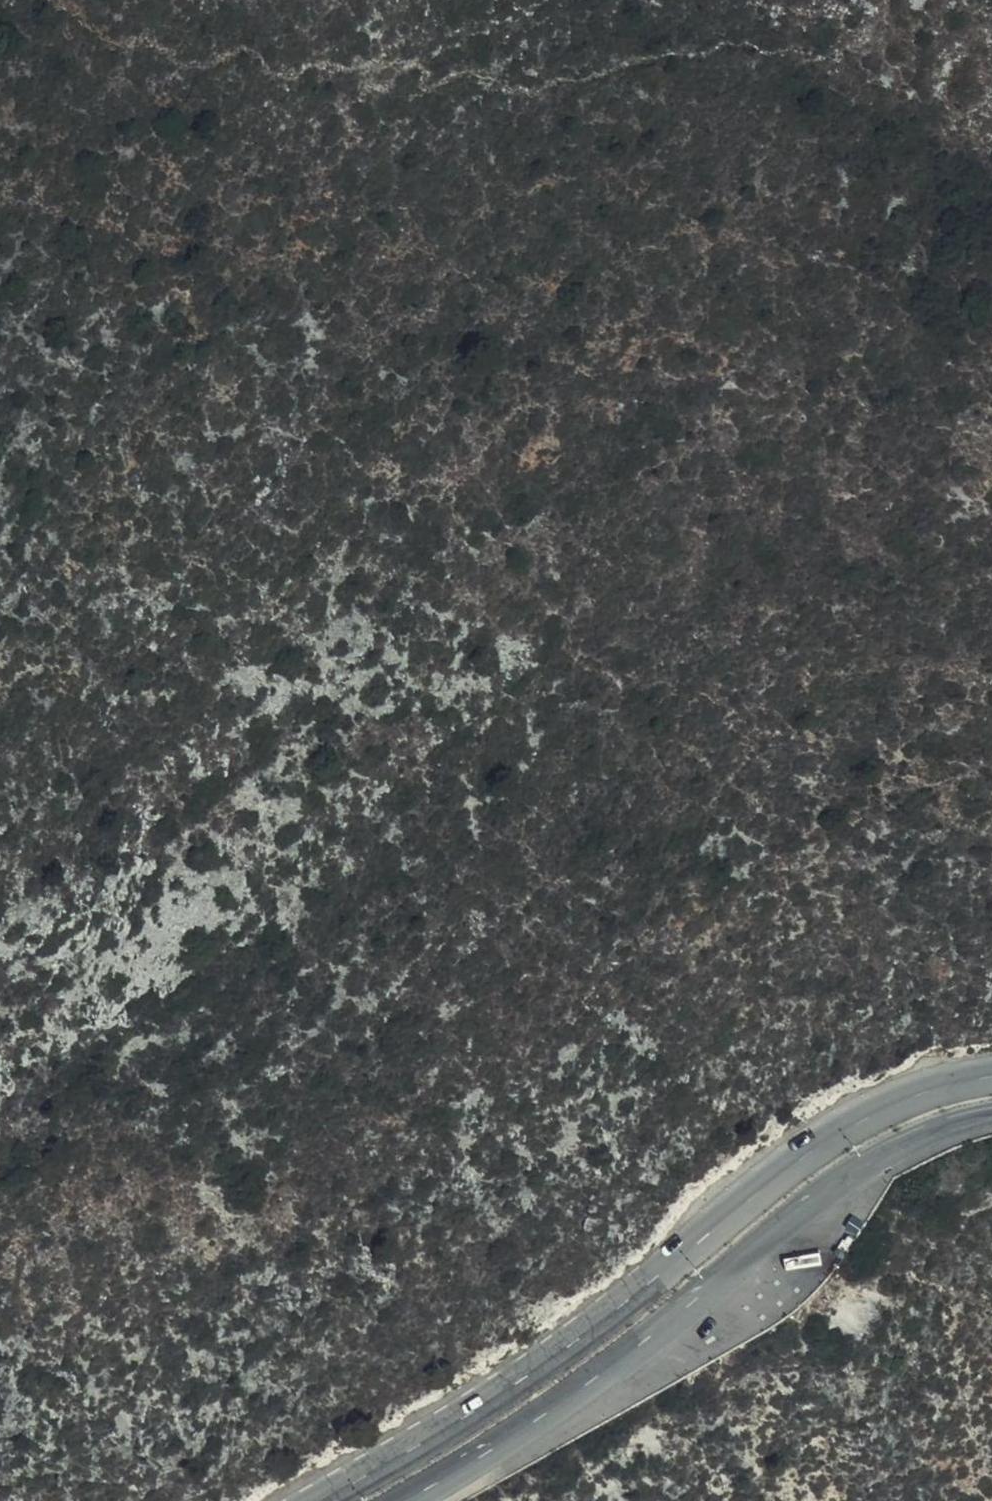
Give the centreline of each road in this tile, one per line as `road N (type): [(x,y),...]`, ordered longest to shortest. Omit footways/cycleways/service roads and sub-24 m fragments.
road 1 (primary): [(991,1081),(869,1119),(510,1397),(335,1500)]
road 2 (primary): [(405,1500),(530,1426),(835,1188),(929,1137),(991,1117)]

